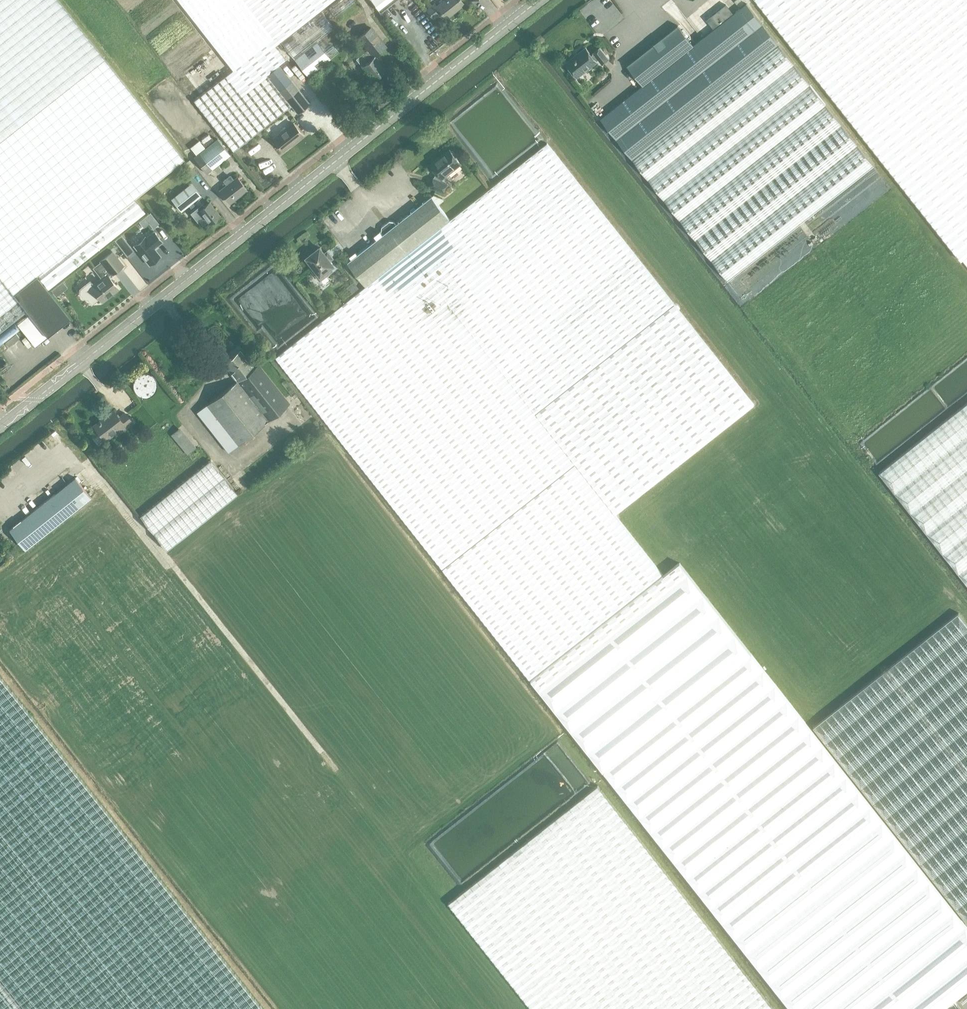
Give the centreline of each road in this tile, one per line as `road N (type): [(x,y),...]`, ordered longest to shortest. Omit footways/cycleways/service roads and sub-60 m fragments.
road 1 (secondary): [(0,427),(539,0)]

